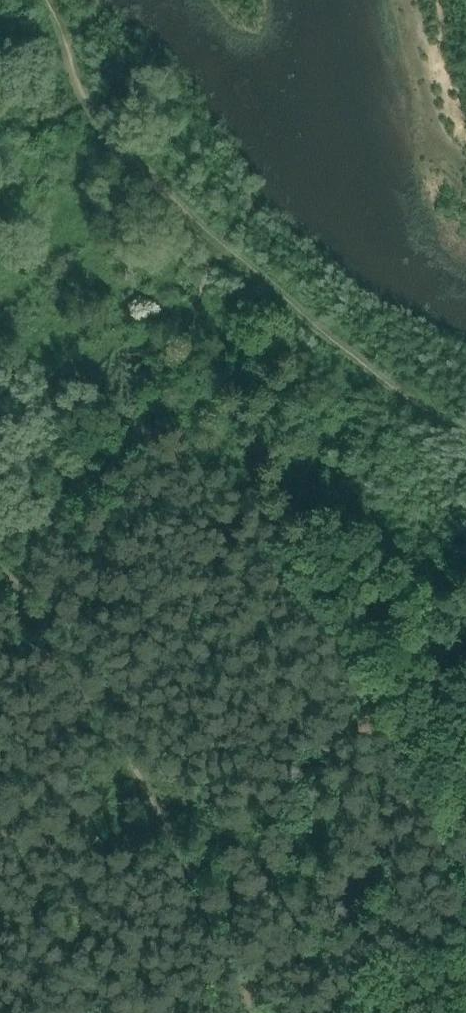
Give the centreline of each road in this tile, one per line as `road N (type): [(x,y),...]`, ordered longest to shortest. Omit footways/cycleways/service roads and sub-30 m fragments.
road 1 (track): [(0,566),(183,854),(253,1012)]
road 2 (track): [(184,213),(203,282),(198,320),(166,406),(154,504),(128,551),(41,624)]
road 3 (track): [(63,48),(75,91),(96,121),(184,213)]

